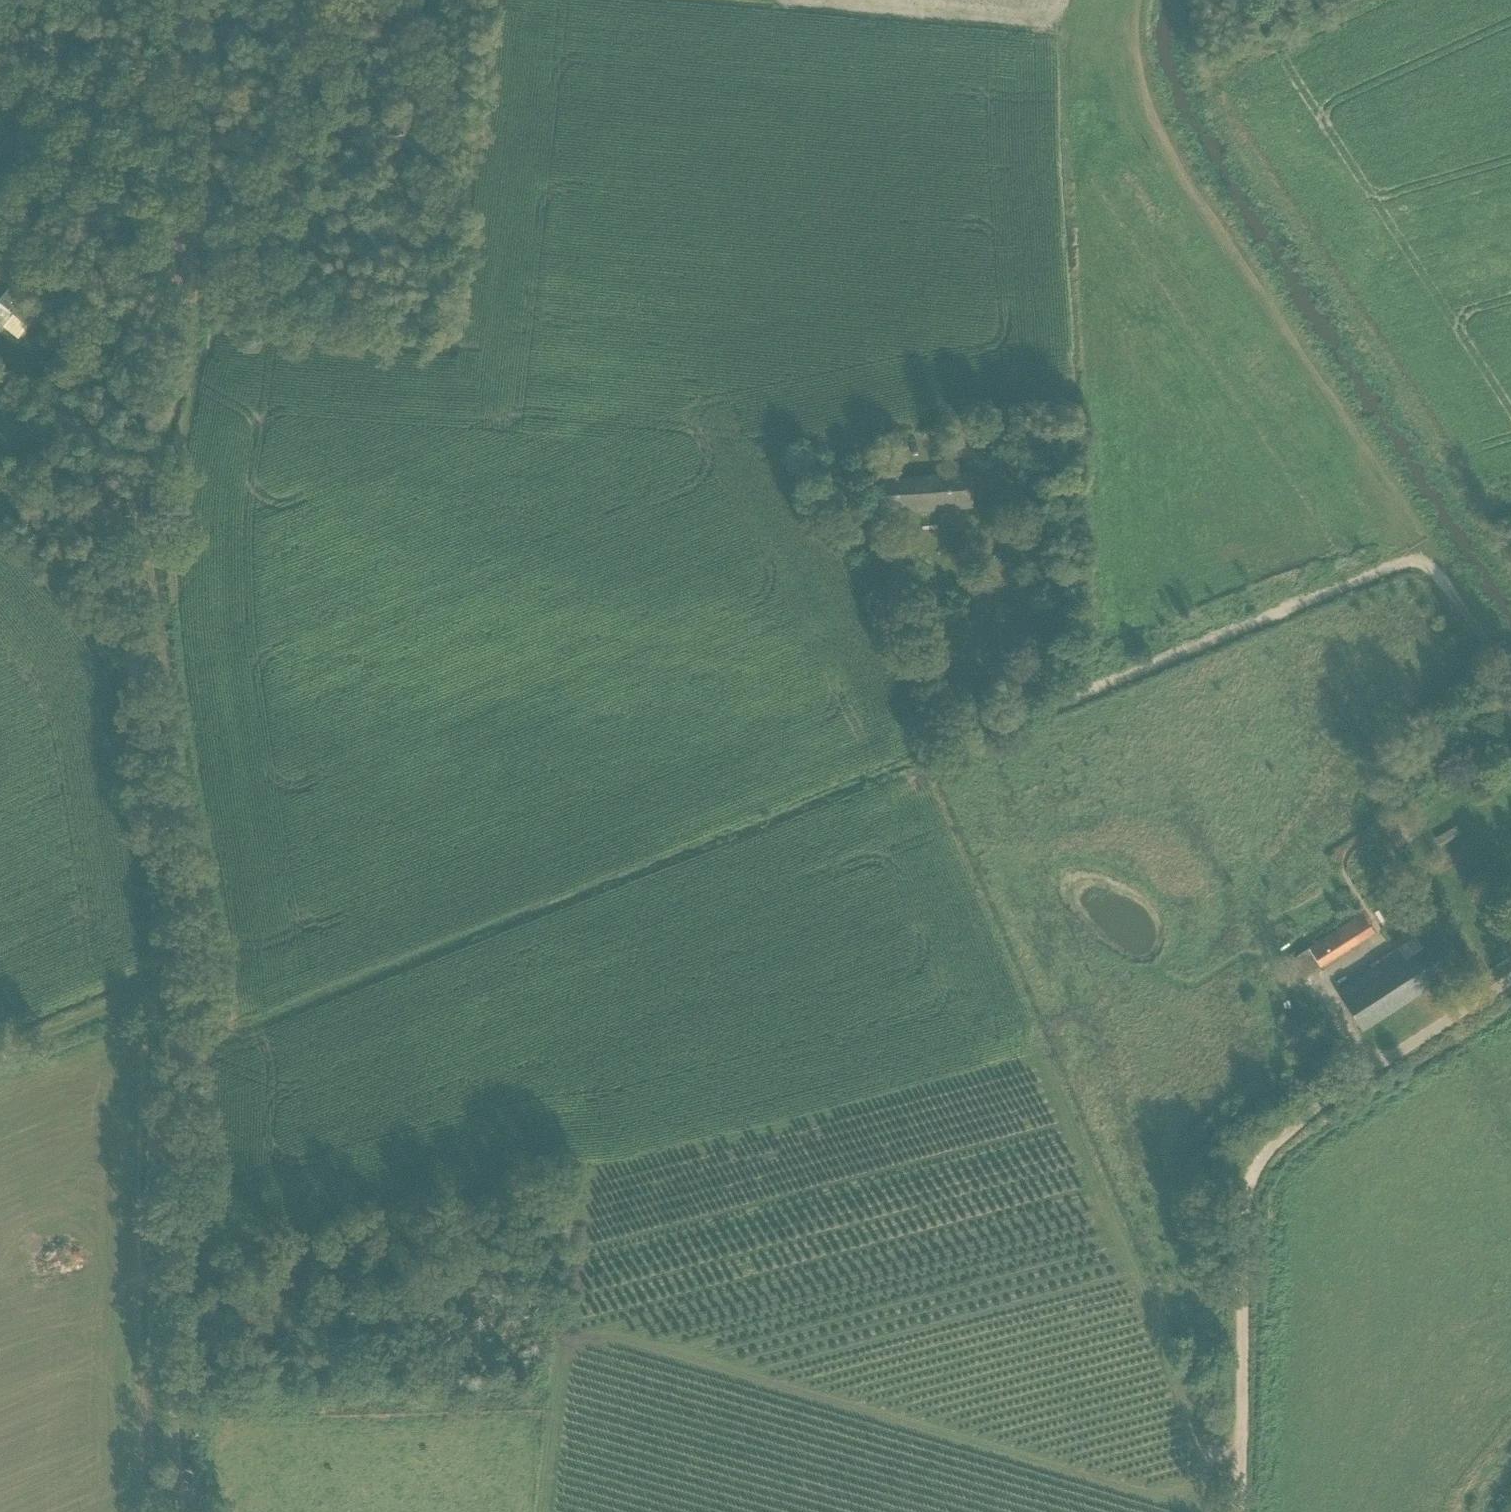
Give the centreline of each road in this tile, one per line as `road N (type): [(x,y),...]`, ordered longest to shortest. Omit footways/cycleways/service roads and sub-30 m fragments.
road 1 (track): [(203,0),(180,277),(159,353),(115,451),(108,492),(175,995),(181,1511)]
road 2 (track): [(1143,0),(1143,73),(1196,208),(1346,427),(1429,565)]
road 3 (track): [(1049,709),(1379,570),(1429,565),(1510,657)]
road 4 (unclassified): [(1246,1269),(1248,1172),(1265,1141),(1510,979)]
road 5 (track): [(1237,1511),(1246,1269)]

